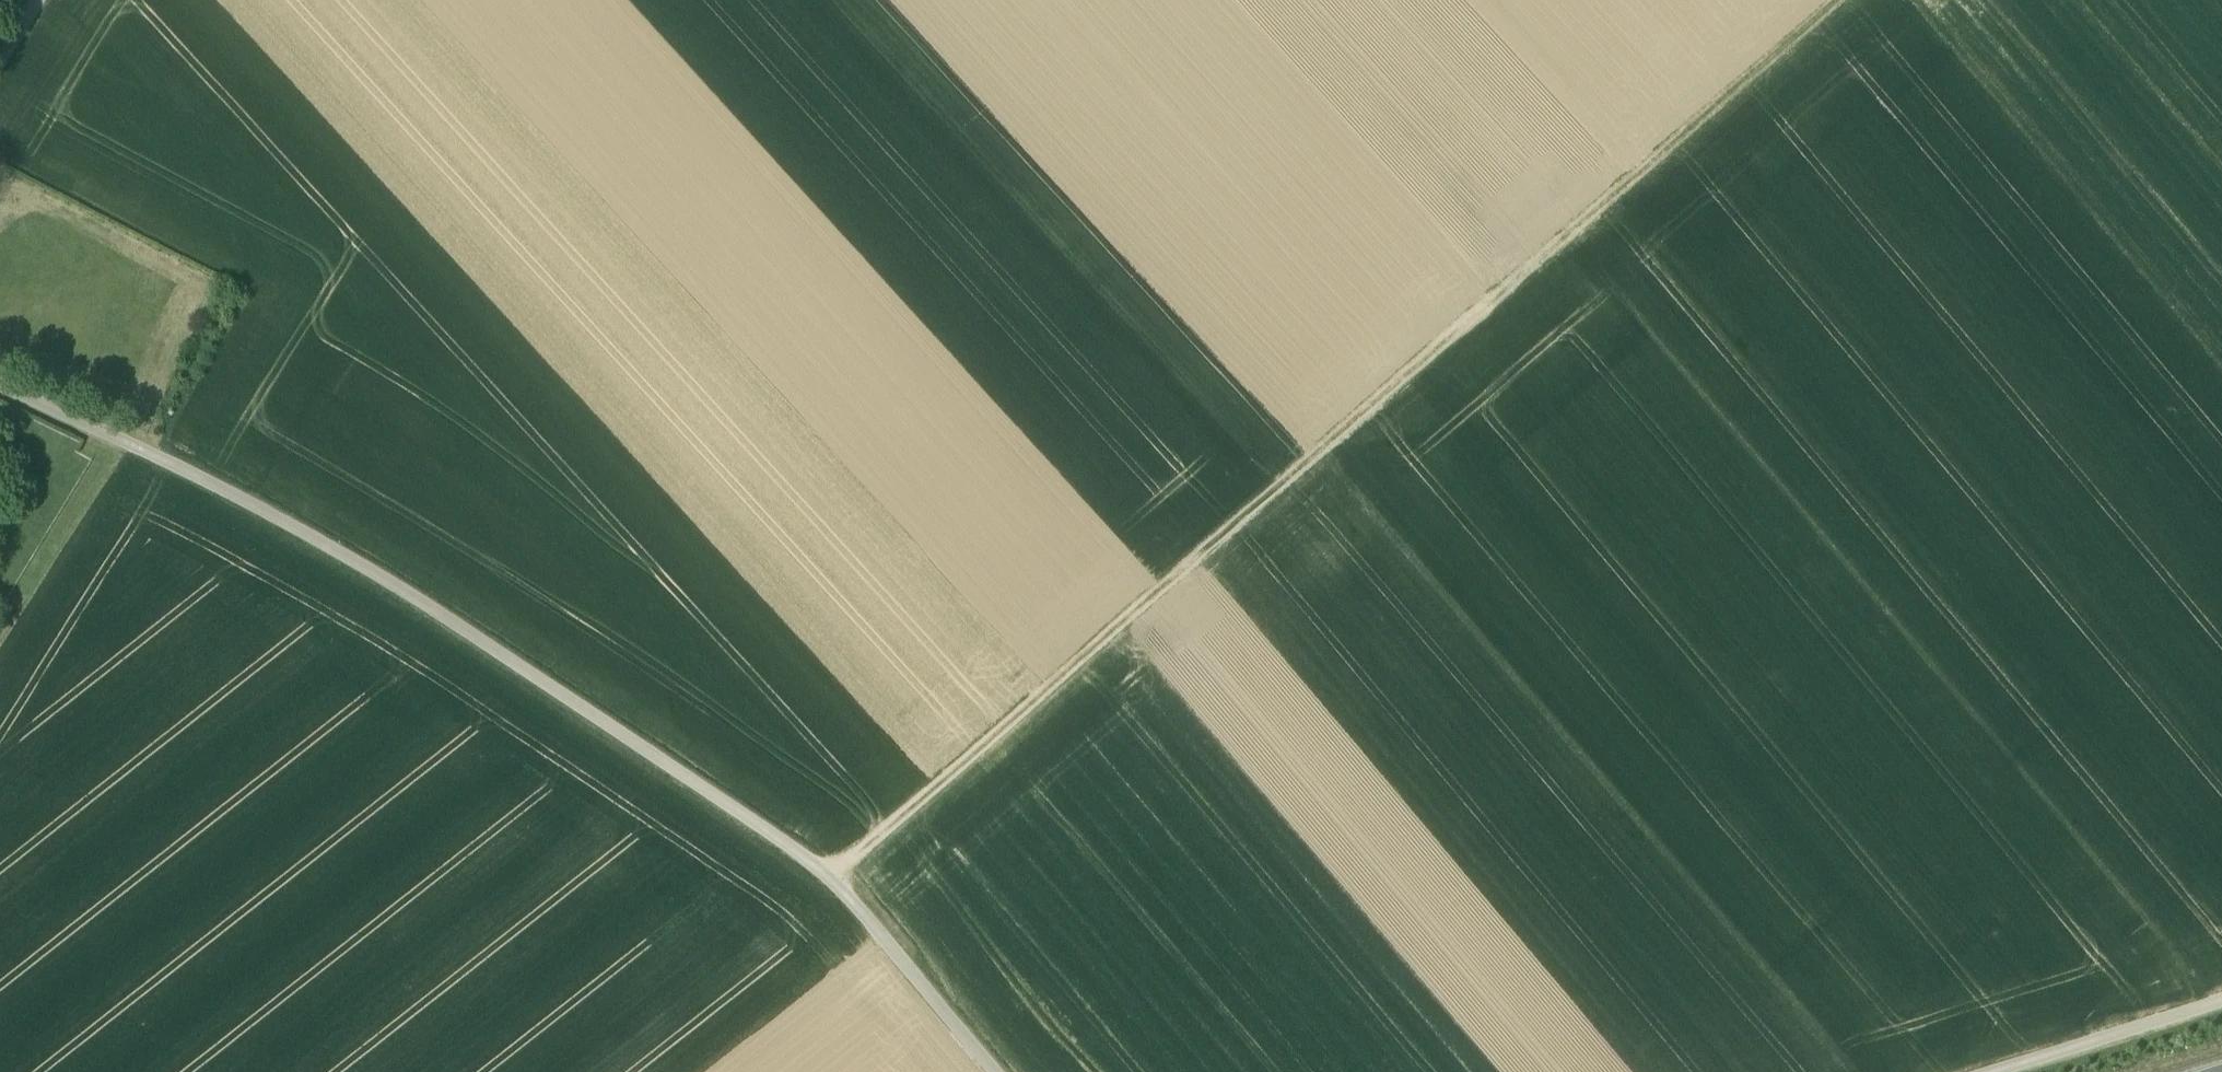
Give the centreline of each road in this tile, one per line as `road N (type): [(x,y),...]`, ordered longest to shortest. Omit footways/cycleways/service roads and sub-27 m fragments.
road 1 (track): [(830,879),(1835,0)]
road 2 (track): [(830,879),(350,558),(0,384)]
road 3 (track): [(994,1071),(830,879)]
road 4 (track): [(2221,1018),(2051,1071)]

